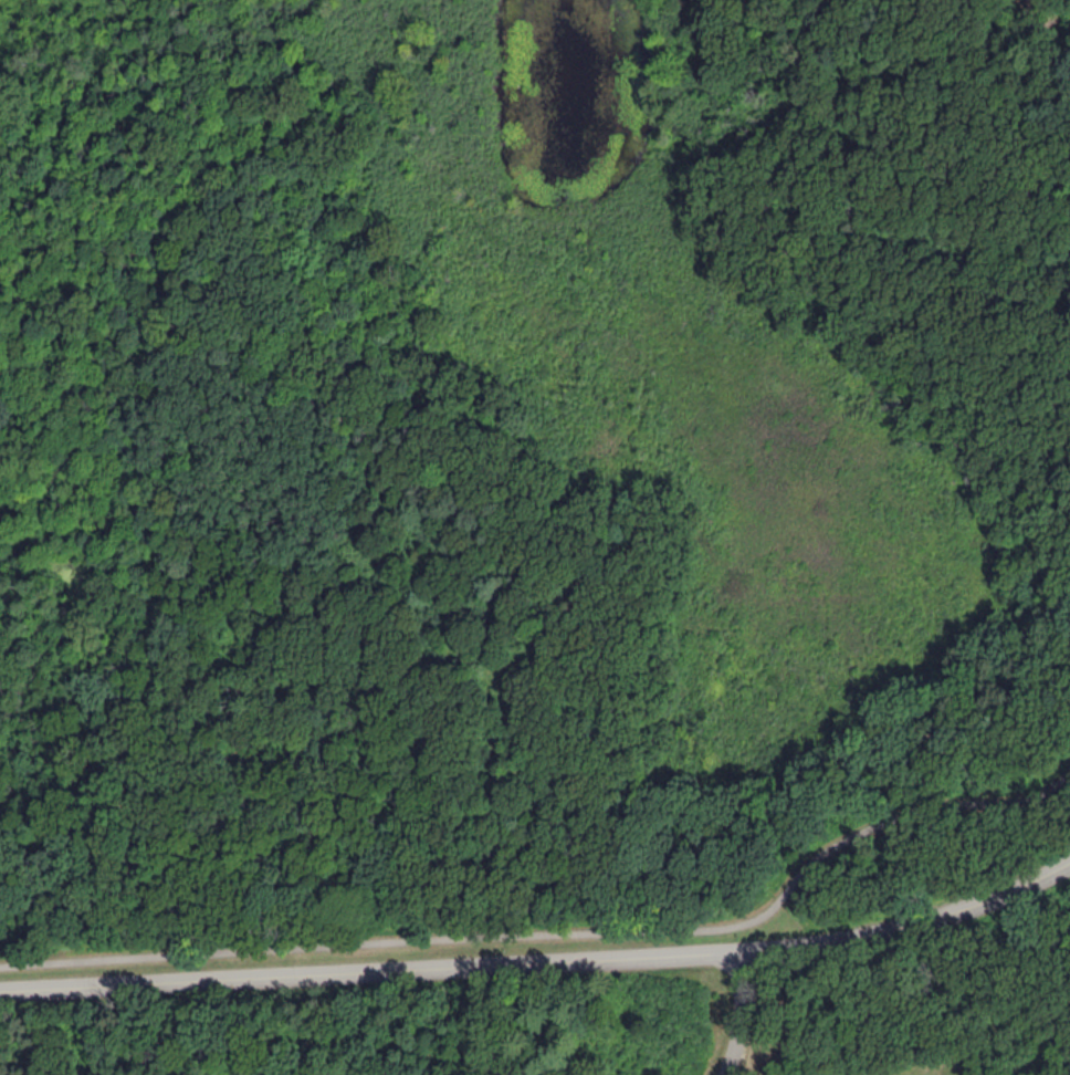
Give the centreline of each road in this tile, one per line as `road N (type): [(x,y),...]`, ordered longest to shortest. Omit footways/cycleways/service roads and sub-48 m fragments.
road 1 (residential): [(0,989),(741,953),(967,908),(1069,863)]

